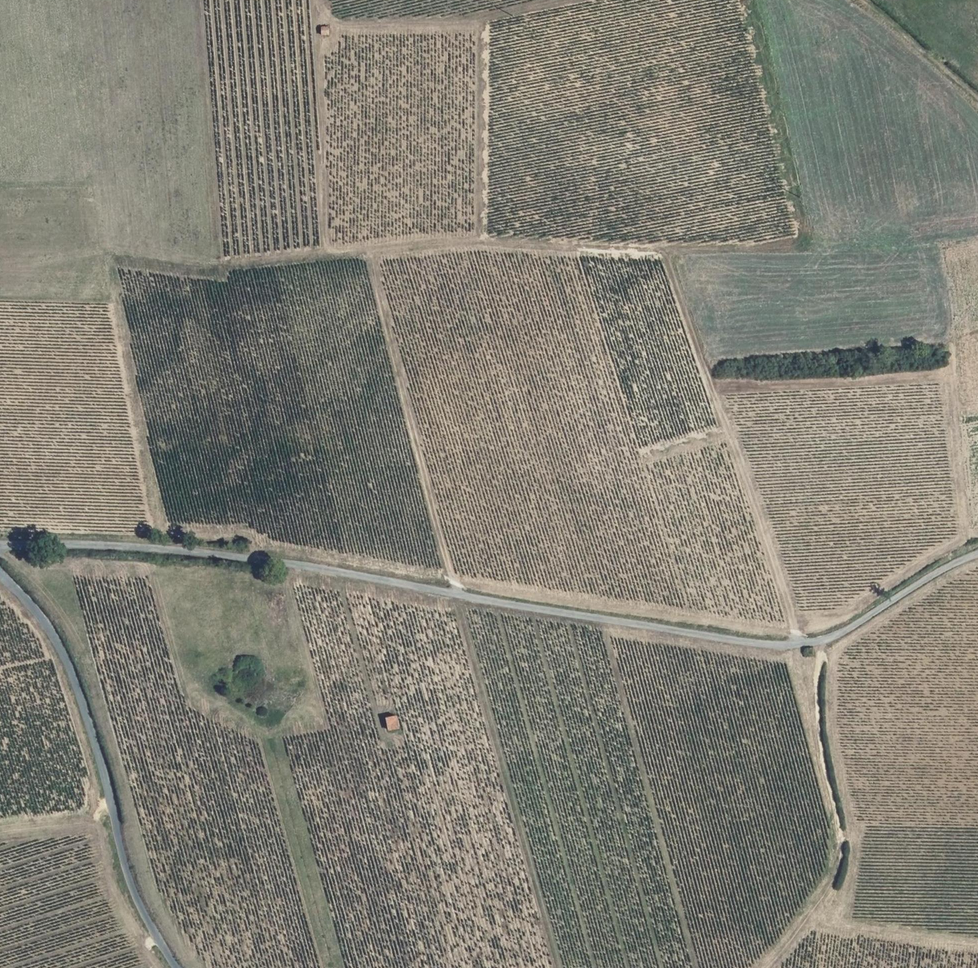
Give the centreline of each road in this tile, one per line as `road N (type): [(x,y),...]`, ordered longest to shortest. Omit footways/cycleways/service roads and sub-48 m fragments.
road 1 (unclassified): [(0,545),(110,545),(274,560),(770,645),(823,642),(977,554)]
road 2 (track): [(318,13),(329,247),(484,239),(663,251),(799,643)]
road 3 (unclassified): [(0,573),(54,635),(80,693),(127,880),(178,967)]
road 4 (track): [(369,250),(458,594)]
road 5 (track): [(767,967),(836,882),(843,857),(821,747),(823,642)]
road 6 (track): [(977,97),(866,0)]

